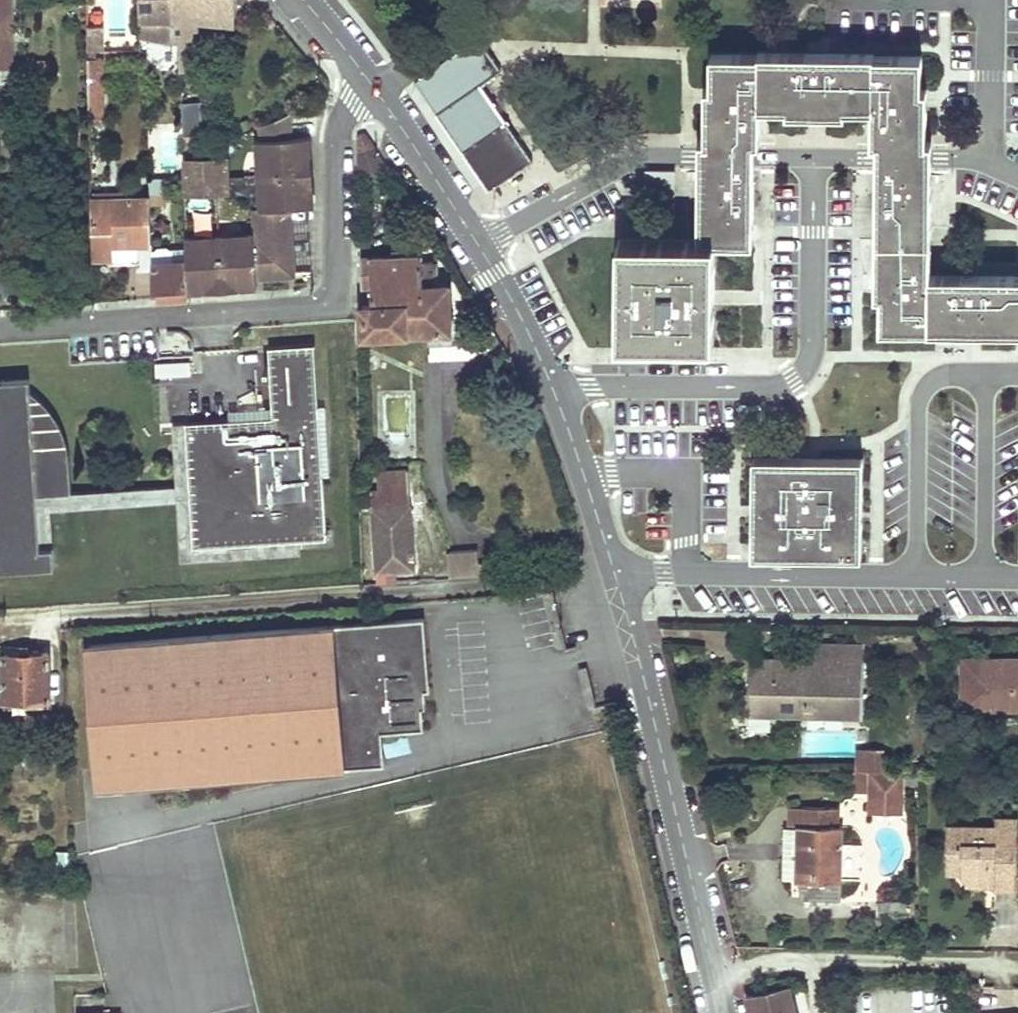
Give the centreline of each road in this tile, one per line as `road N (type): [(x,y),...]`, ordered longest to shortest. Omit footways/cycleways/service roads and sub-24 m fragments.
road 1 (residential): [(0,329),(328,301),(337,280),(339,128),(369,83)]
road 2 (residential): [(473,248),(644,155),(988,165)]
road 3 (residential): [(616,573),(721,1012)]
road 4 (residential): [(473,248),(533,357),(616,573)]
road 5 (residential): [(616,573),(917,576)]
road 6 (residential): [(986,374),(945,374),(922,391),(917,576)]
road 7 (residential): [(984,577),(986,374)]
road 8 (residential): [(369,83),(473,248)]
road 9 (residential): [(974,0),(991,27),(988,165)]

